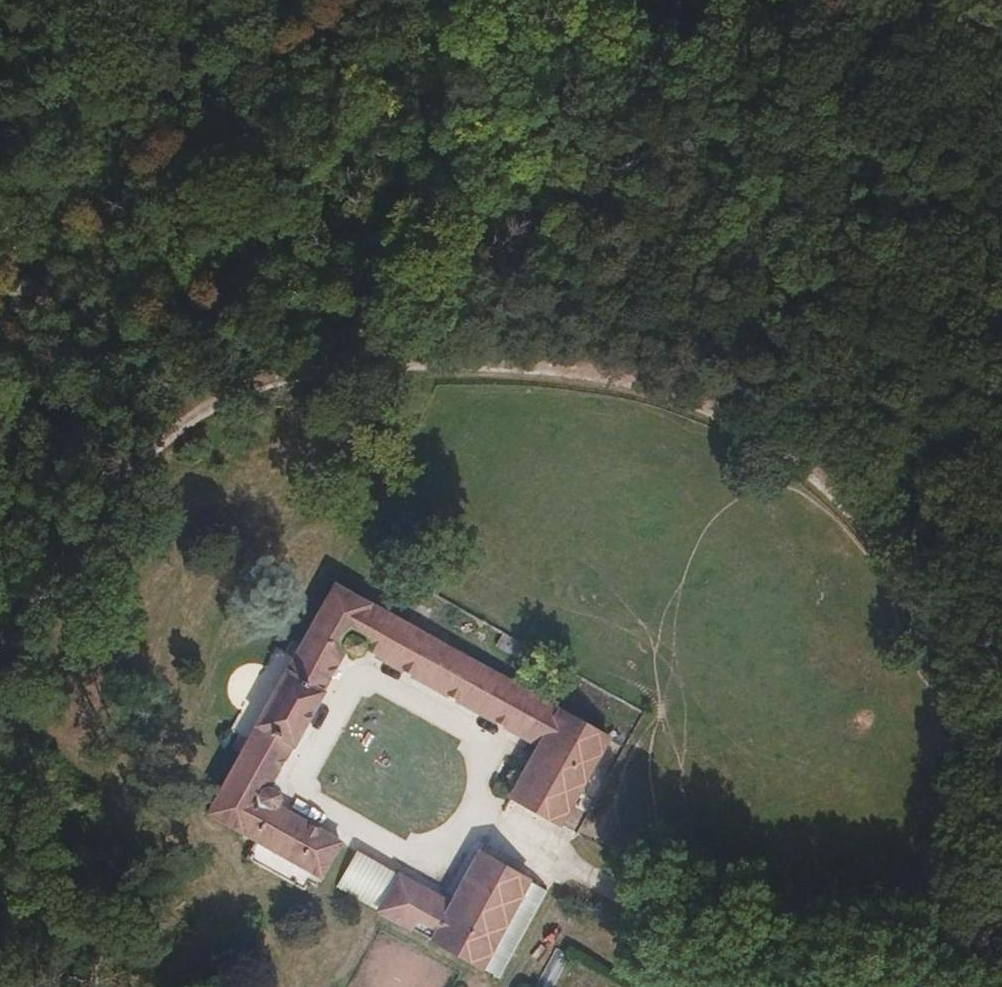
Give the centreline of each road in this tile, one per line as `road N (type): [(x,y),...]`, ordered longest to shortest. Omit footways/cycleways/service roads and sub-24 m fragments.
road 1 (track): [(0,662),(129,470),(222,398),(291,379),(478,370),(584,377),(686,398),(736,418),(847,504),(901,573),(935,650),(954,732),(958,825),(942,913),(894,986)]
road 2 (track): [(0,475),(57,390),(132,246),(264,101),(436,0)]
road 3 (track): [(291,379),(529,103),(704,0)]
road 4 (track): [(479,814),(785,986)]
road 5 (track): [(901,986),(1001,893)]

